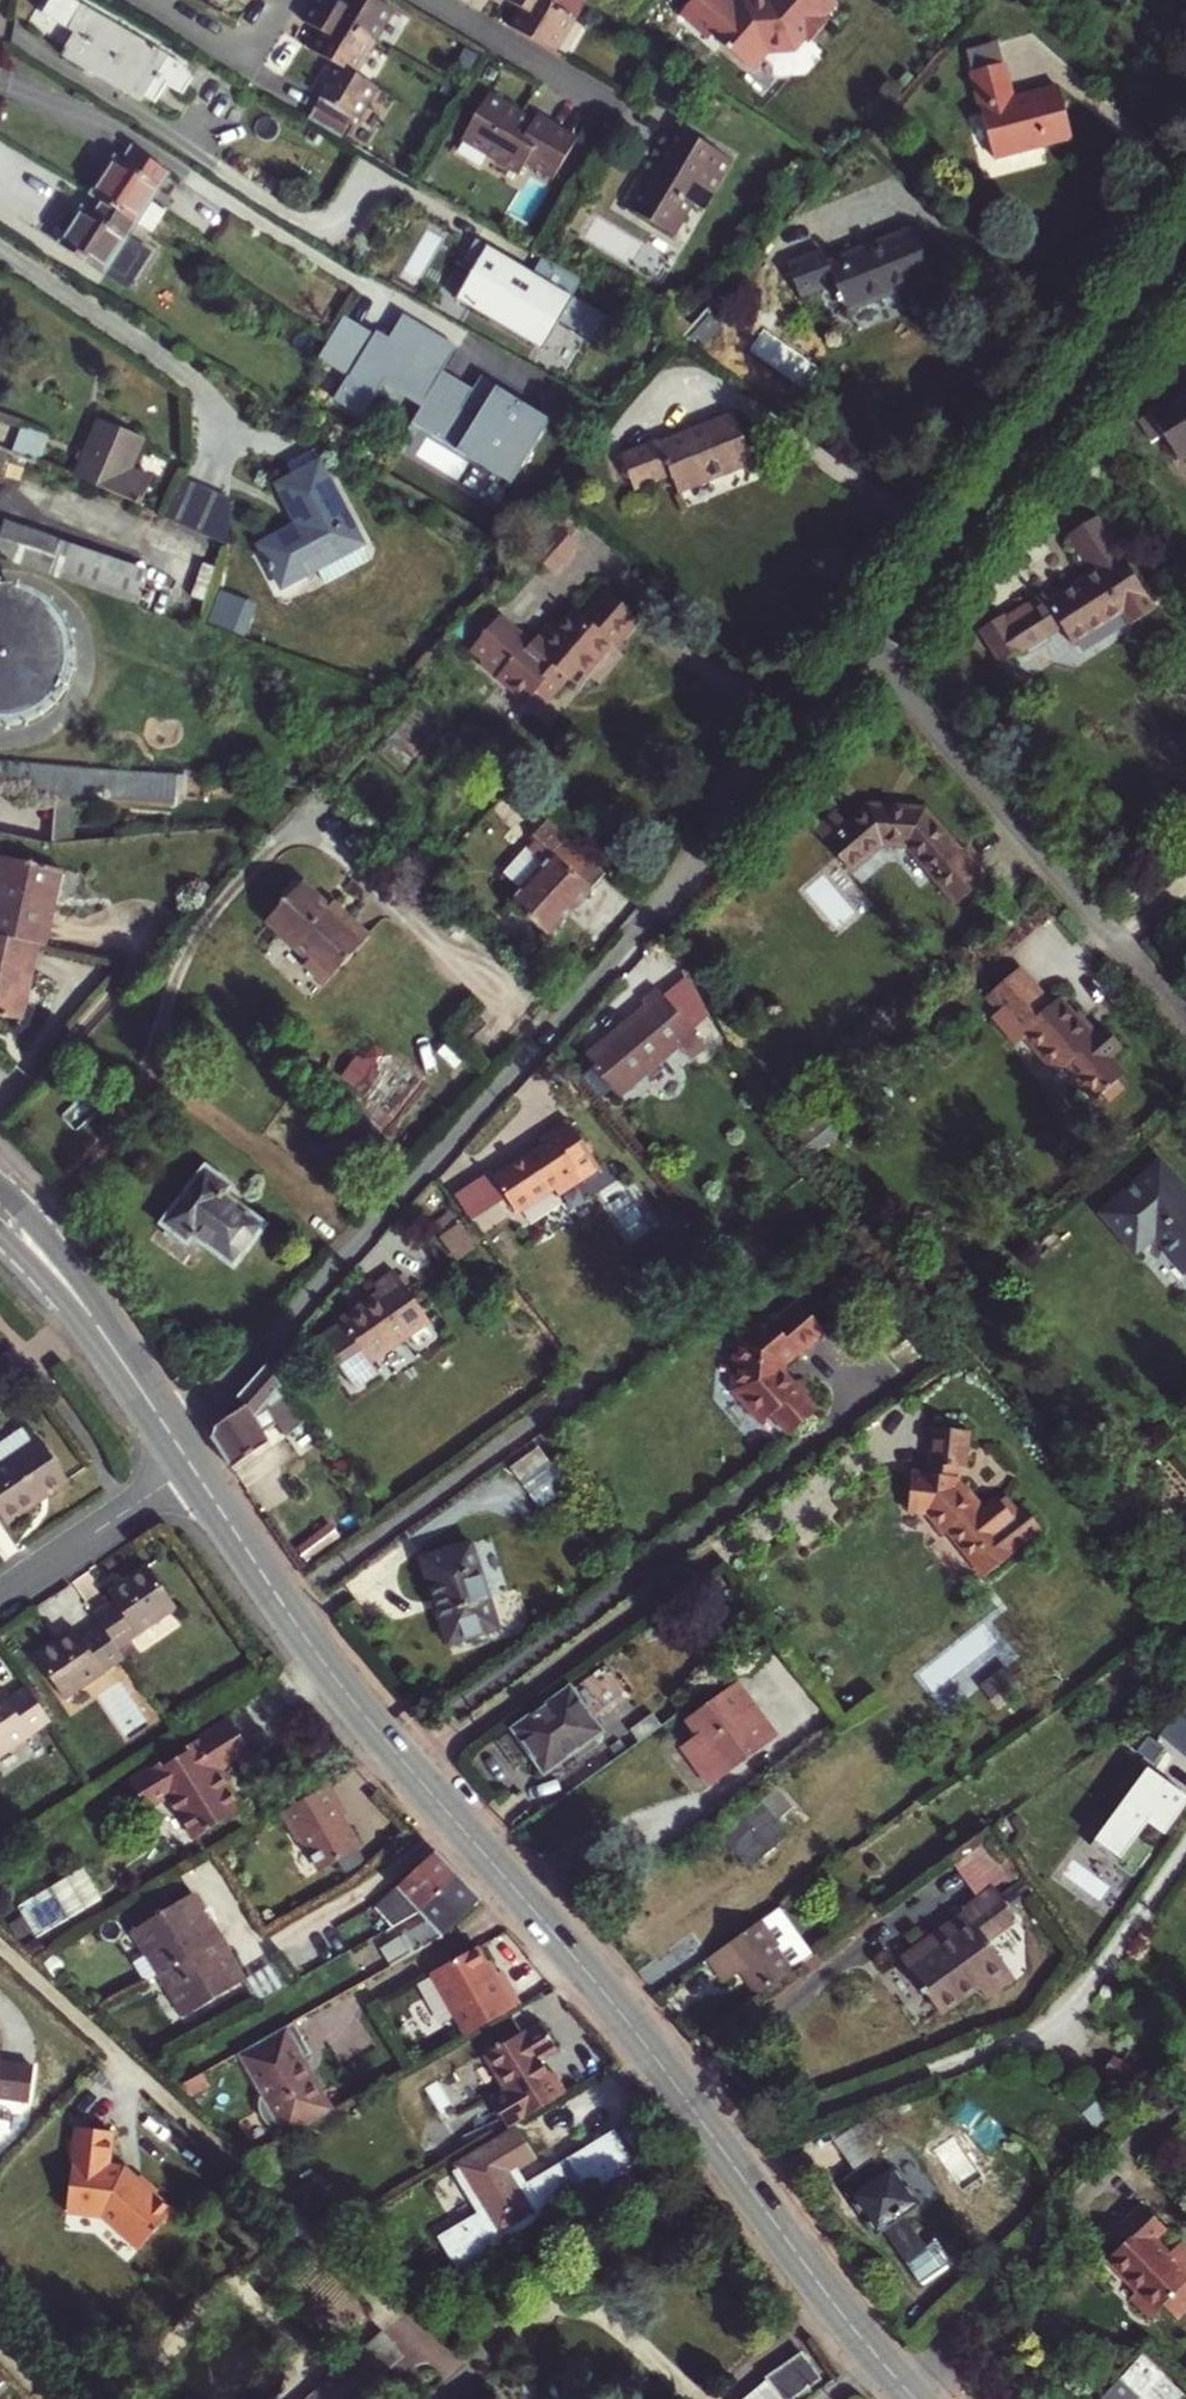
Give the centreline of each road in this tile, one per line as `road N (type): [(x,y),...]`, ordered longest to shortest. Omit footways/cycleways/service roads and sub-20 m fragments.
road 1 (secondary): [(914,2398),(837,2308),(619,2009),(342,1688),(193,1469)]
road 2 (residential): [(167,1429),(224,1389),(281,1331),(686,874)]
road 3 (residential): [(869,655),(1185,244)]
road 4 (residential): [(1185,1020),(869,655)]
road 5 (secondary): [(167,1429),(77,1274),(0,1187)]
road 6 (residential): [(869,655),(686,874)]
road 7 (secondary): [(0,1232),(167,1429)]
road 8 (residential): [(0,1597),(193,1469)]
road 9 (residential): [(432,0),(611,106)]
road 10 (residential): [(146,0),(224,45),(261,31),(280,0)]

